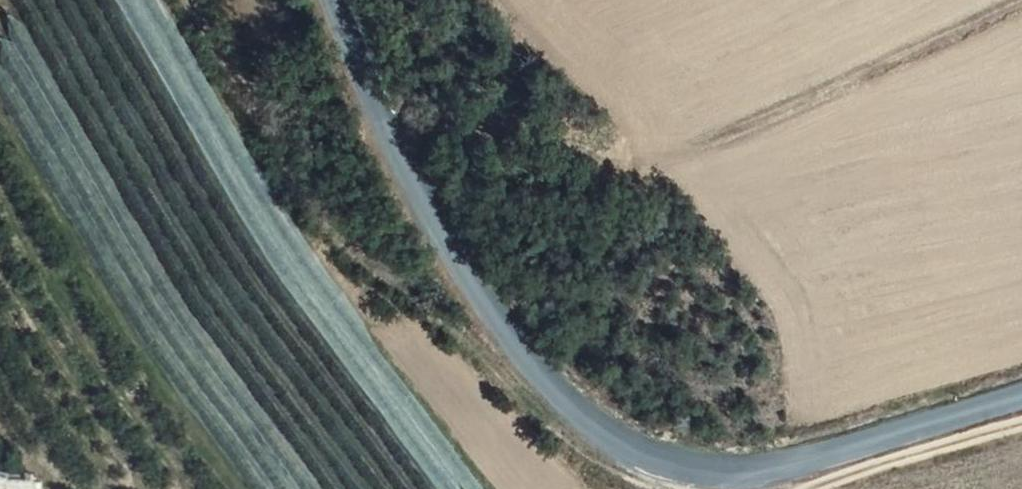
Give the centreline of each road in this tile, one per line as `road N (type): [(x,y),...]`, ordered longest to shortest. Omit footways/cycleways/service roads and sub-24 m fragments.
road 1 (tertiary): [(1021,389),(805,461),(735,469),(645,460),(571,400),(502,324),(399,156),(338,0)]
road 2 (track): [(645,460),(578,443),(410,282),(306,200),(198,0)]

